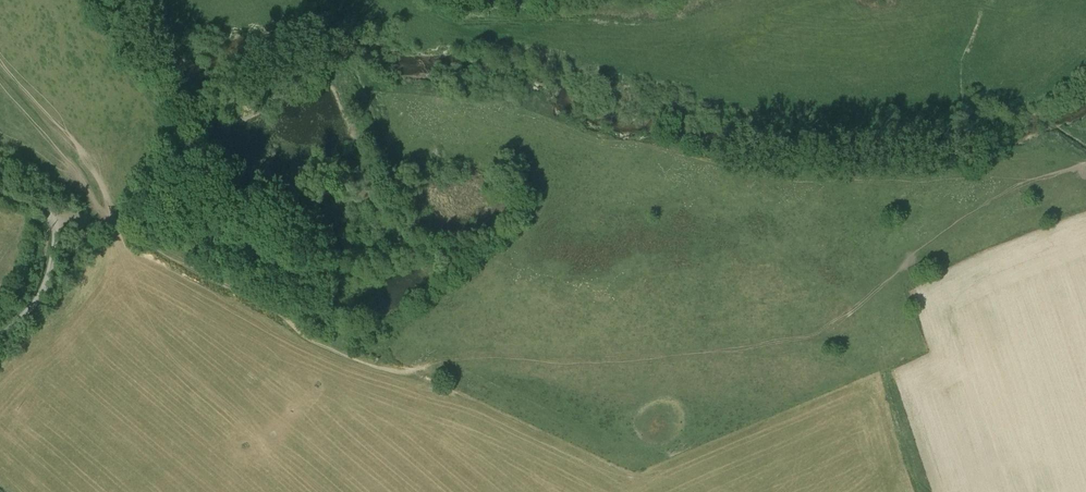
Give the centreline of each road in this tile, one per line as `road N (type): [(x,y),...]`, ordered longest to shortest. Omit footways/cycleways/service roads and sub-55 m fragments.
road 1 (track): [(0,345),(46,301),(55,231),(39,207),(0,196)]

